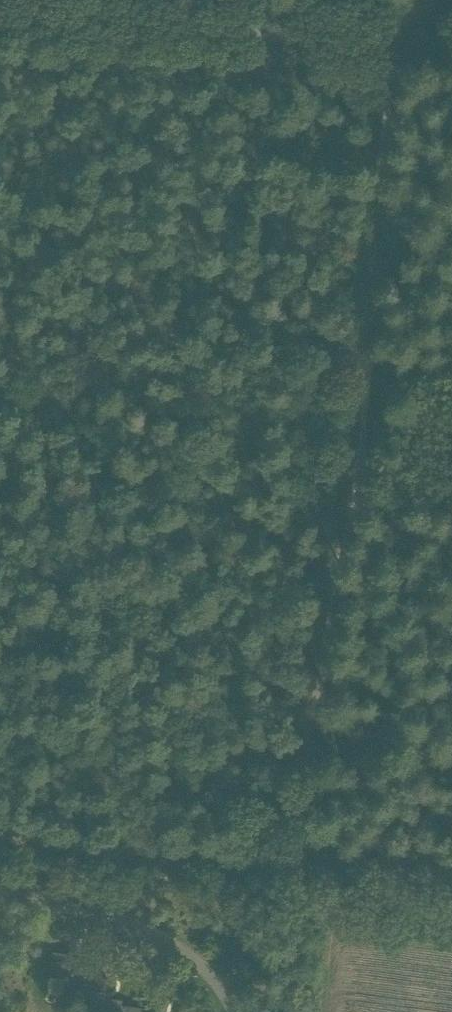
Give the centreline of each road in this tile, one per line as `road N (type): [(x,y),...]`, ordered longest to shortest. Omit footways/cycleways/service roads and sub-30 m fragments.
road 1 (track): [(354,516),(395,62),(435,0)]
road 2 (track): [(0,7),(211,25),(381,52),(403,65),(451,62)]
road 3 (track): [(354,516),(338,558),(311,714)]
road 4 (track): [(319,875),(304,825),(311,714)]

